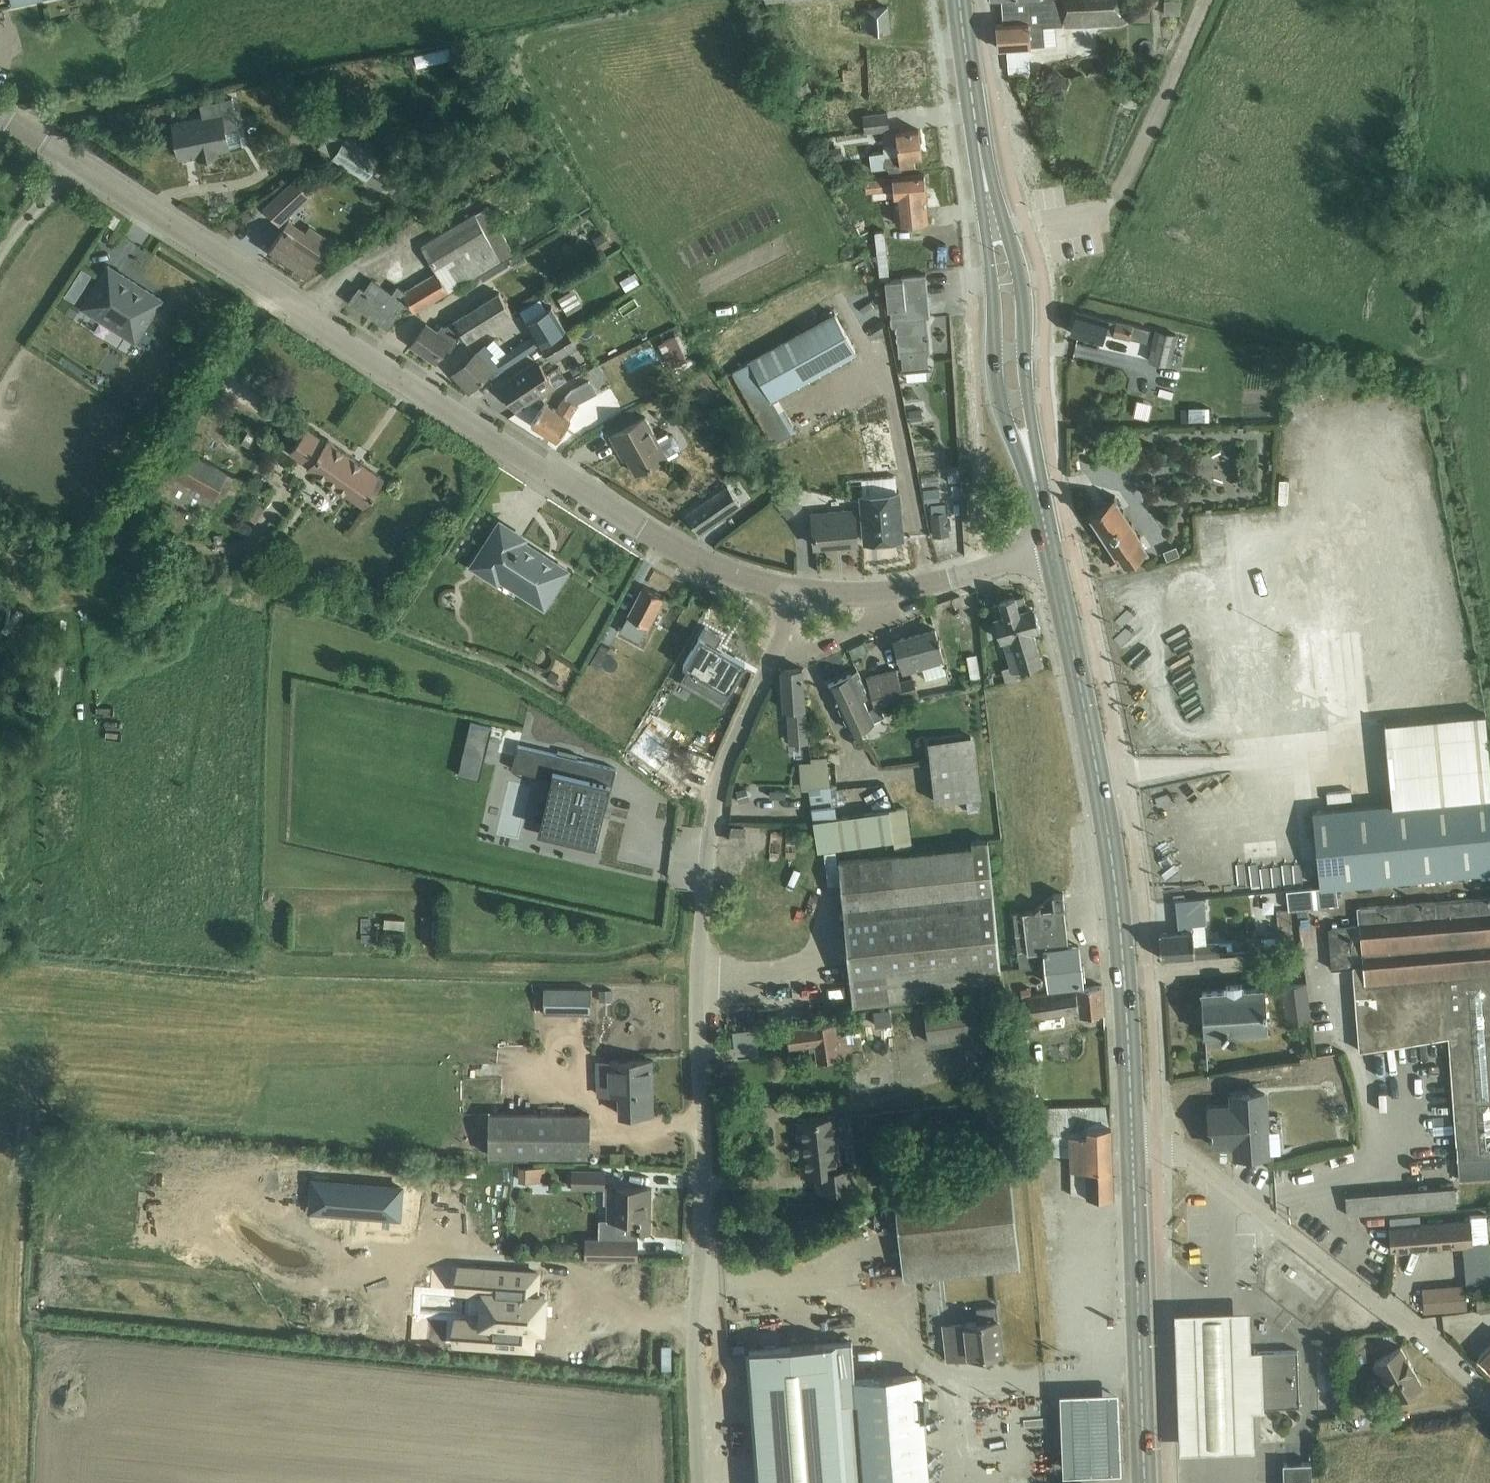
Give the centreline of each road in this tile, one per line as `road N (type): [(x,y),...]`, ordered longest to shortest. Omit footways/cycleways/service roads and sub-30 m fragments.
road 1 (residential): [(790,589),(674,548),(506,447),(0,112)]
road 2 (residential): [(699,1482),(693,1351),(704,1163),(697,970),(720,774),(763,680)]
road 3 (primary): [(1131,1143),(1122,934),(1050,551)]
road 4 (residential): [(1489,1402),(1194,1161),(1158,1144),(1131,1143)]
road 5 (primary): [(1145,1482),(1131,1143)]
road 6 (primary): [(986,232),(995,386),(1024,470),(1035,480)]
road 7 (primary): [(1035,480),(1022,292),(1006,228)]
road 8 (track): [(1206,0),(1123,184),(1104,208)]
road 9 (primary): [(960,0),(984,174)]
road 10 (residential): [(895,591),(1050,551)]
road 11 (residential): [(778,645),(815,648),(878,618),(895,591)]

